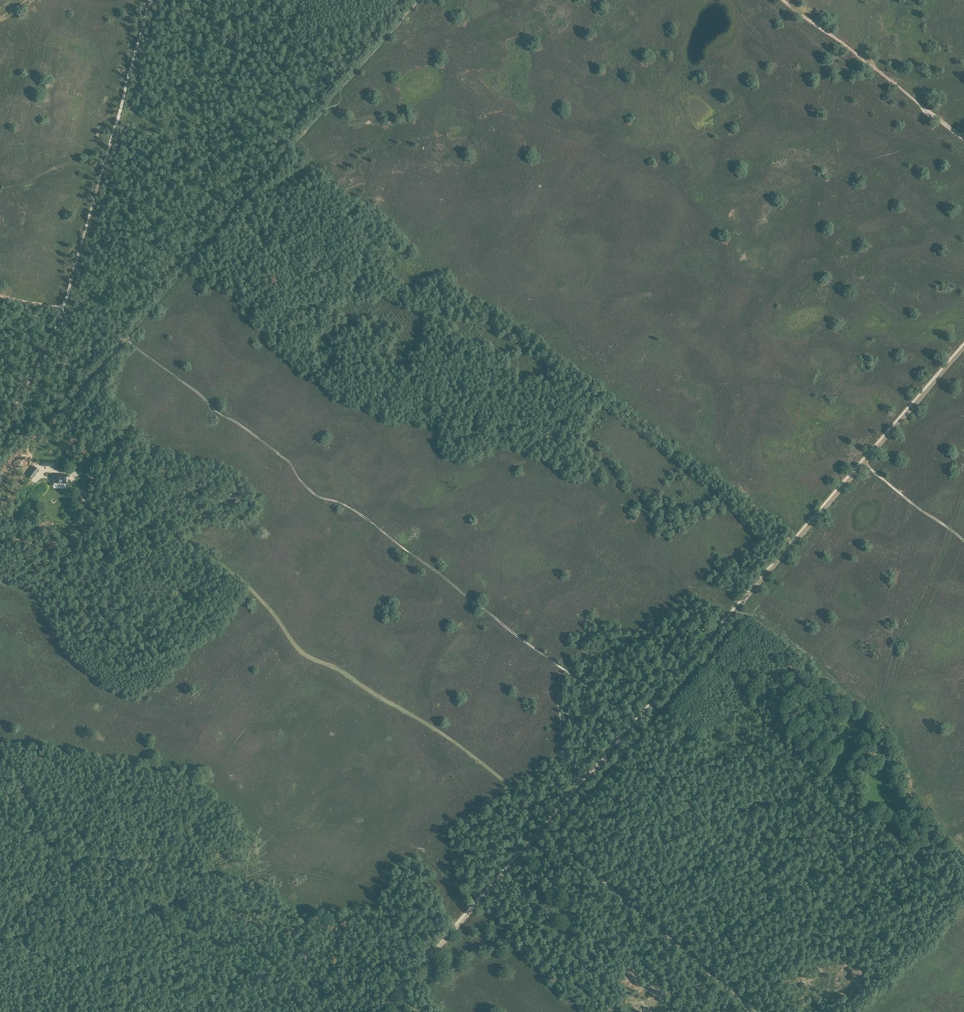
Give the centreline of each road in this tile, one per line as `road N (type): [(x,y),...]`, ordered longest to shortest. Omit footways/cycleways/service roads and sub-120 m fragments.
road 1 (track): [(963,348),(386,1011)]
road 2 (track): [(555,818),(427,726),(298,651),(251,593),(206,556),(112,514),(75,487),(72,472),(44,471)]
road 3 (track): [(60,308),(150,0)]
road 4 (track): [(963,140),(783,0)]
road 5 (track): [(0,424),(60,308)]
road 6 (track): [(862,461),(963,540)]

